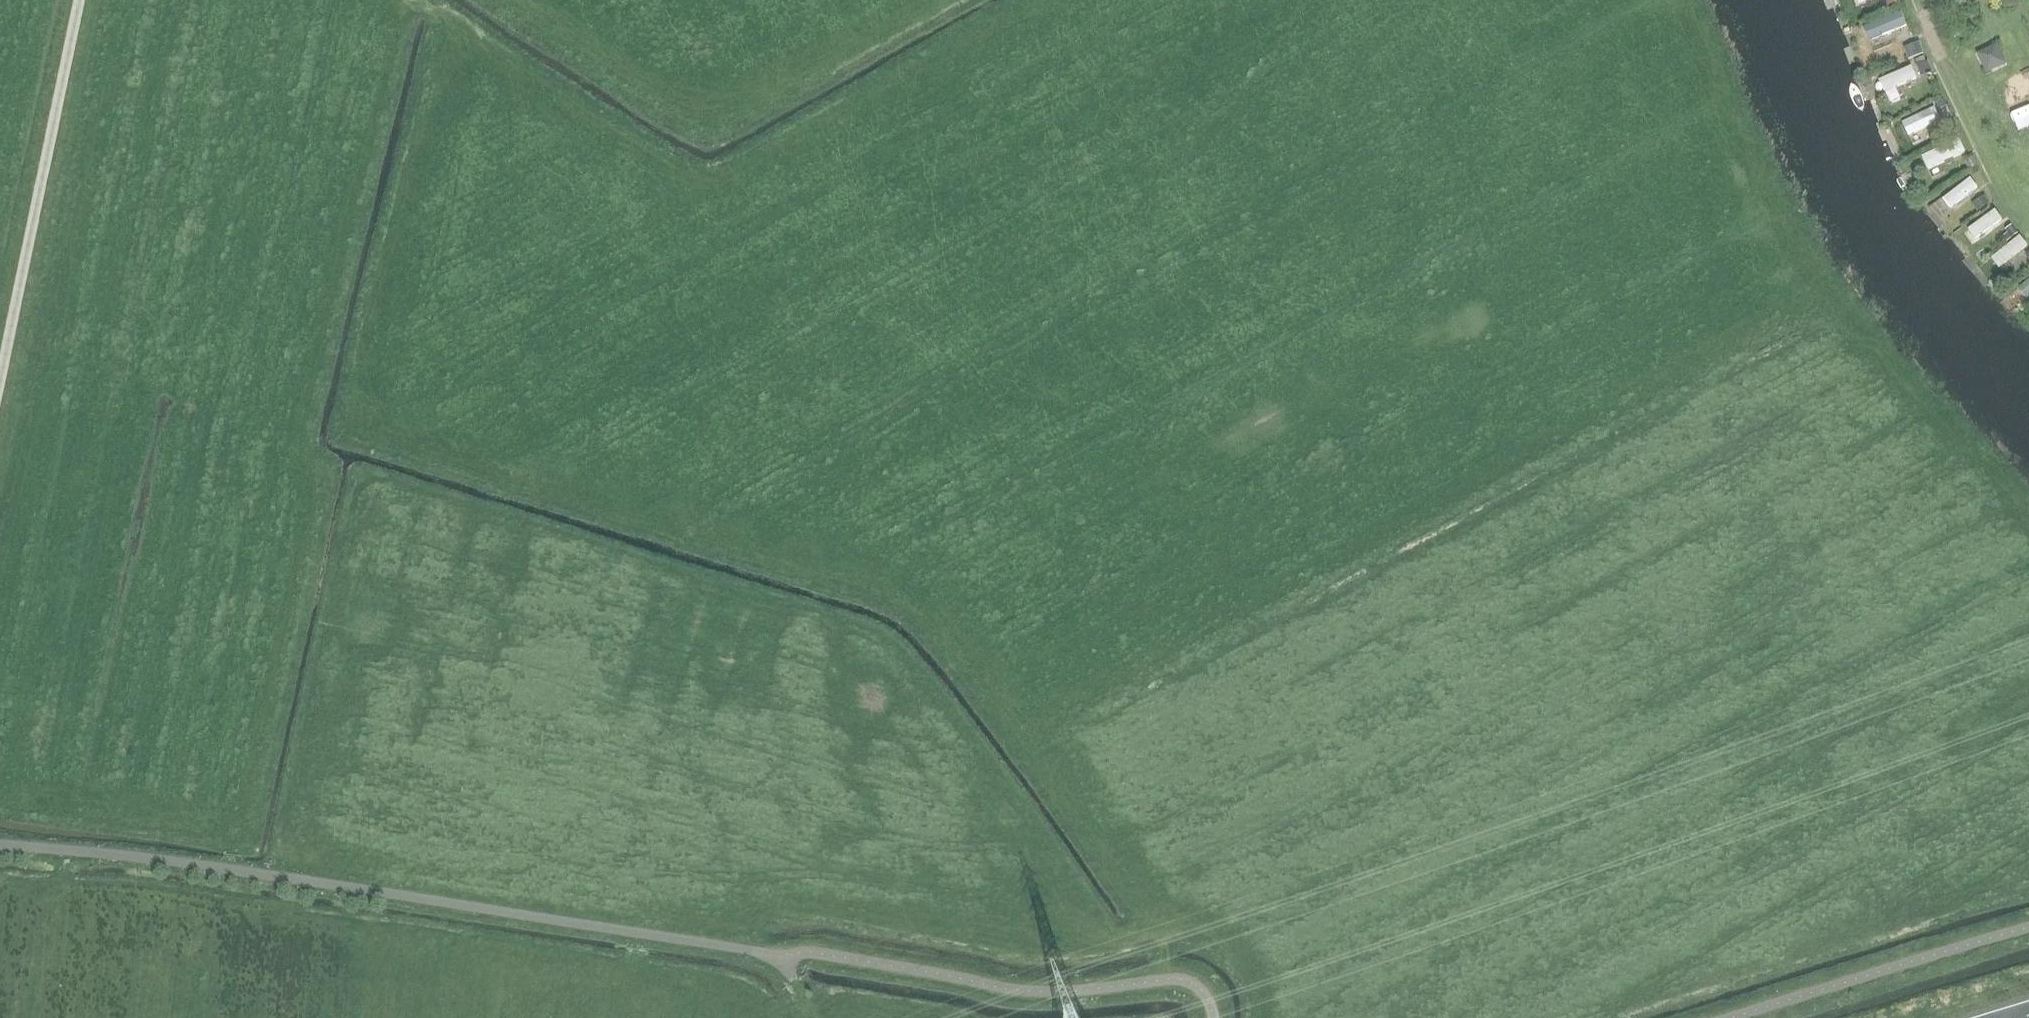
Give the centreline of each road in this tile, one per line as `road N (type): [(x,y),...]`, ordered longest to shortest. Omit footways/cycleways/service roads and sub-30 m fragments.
road 1 (unclassified): [(0,845),(213,868),(781,957)]

